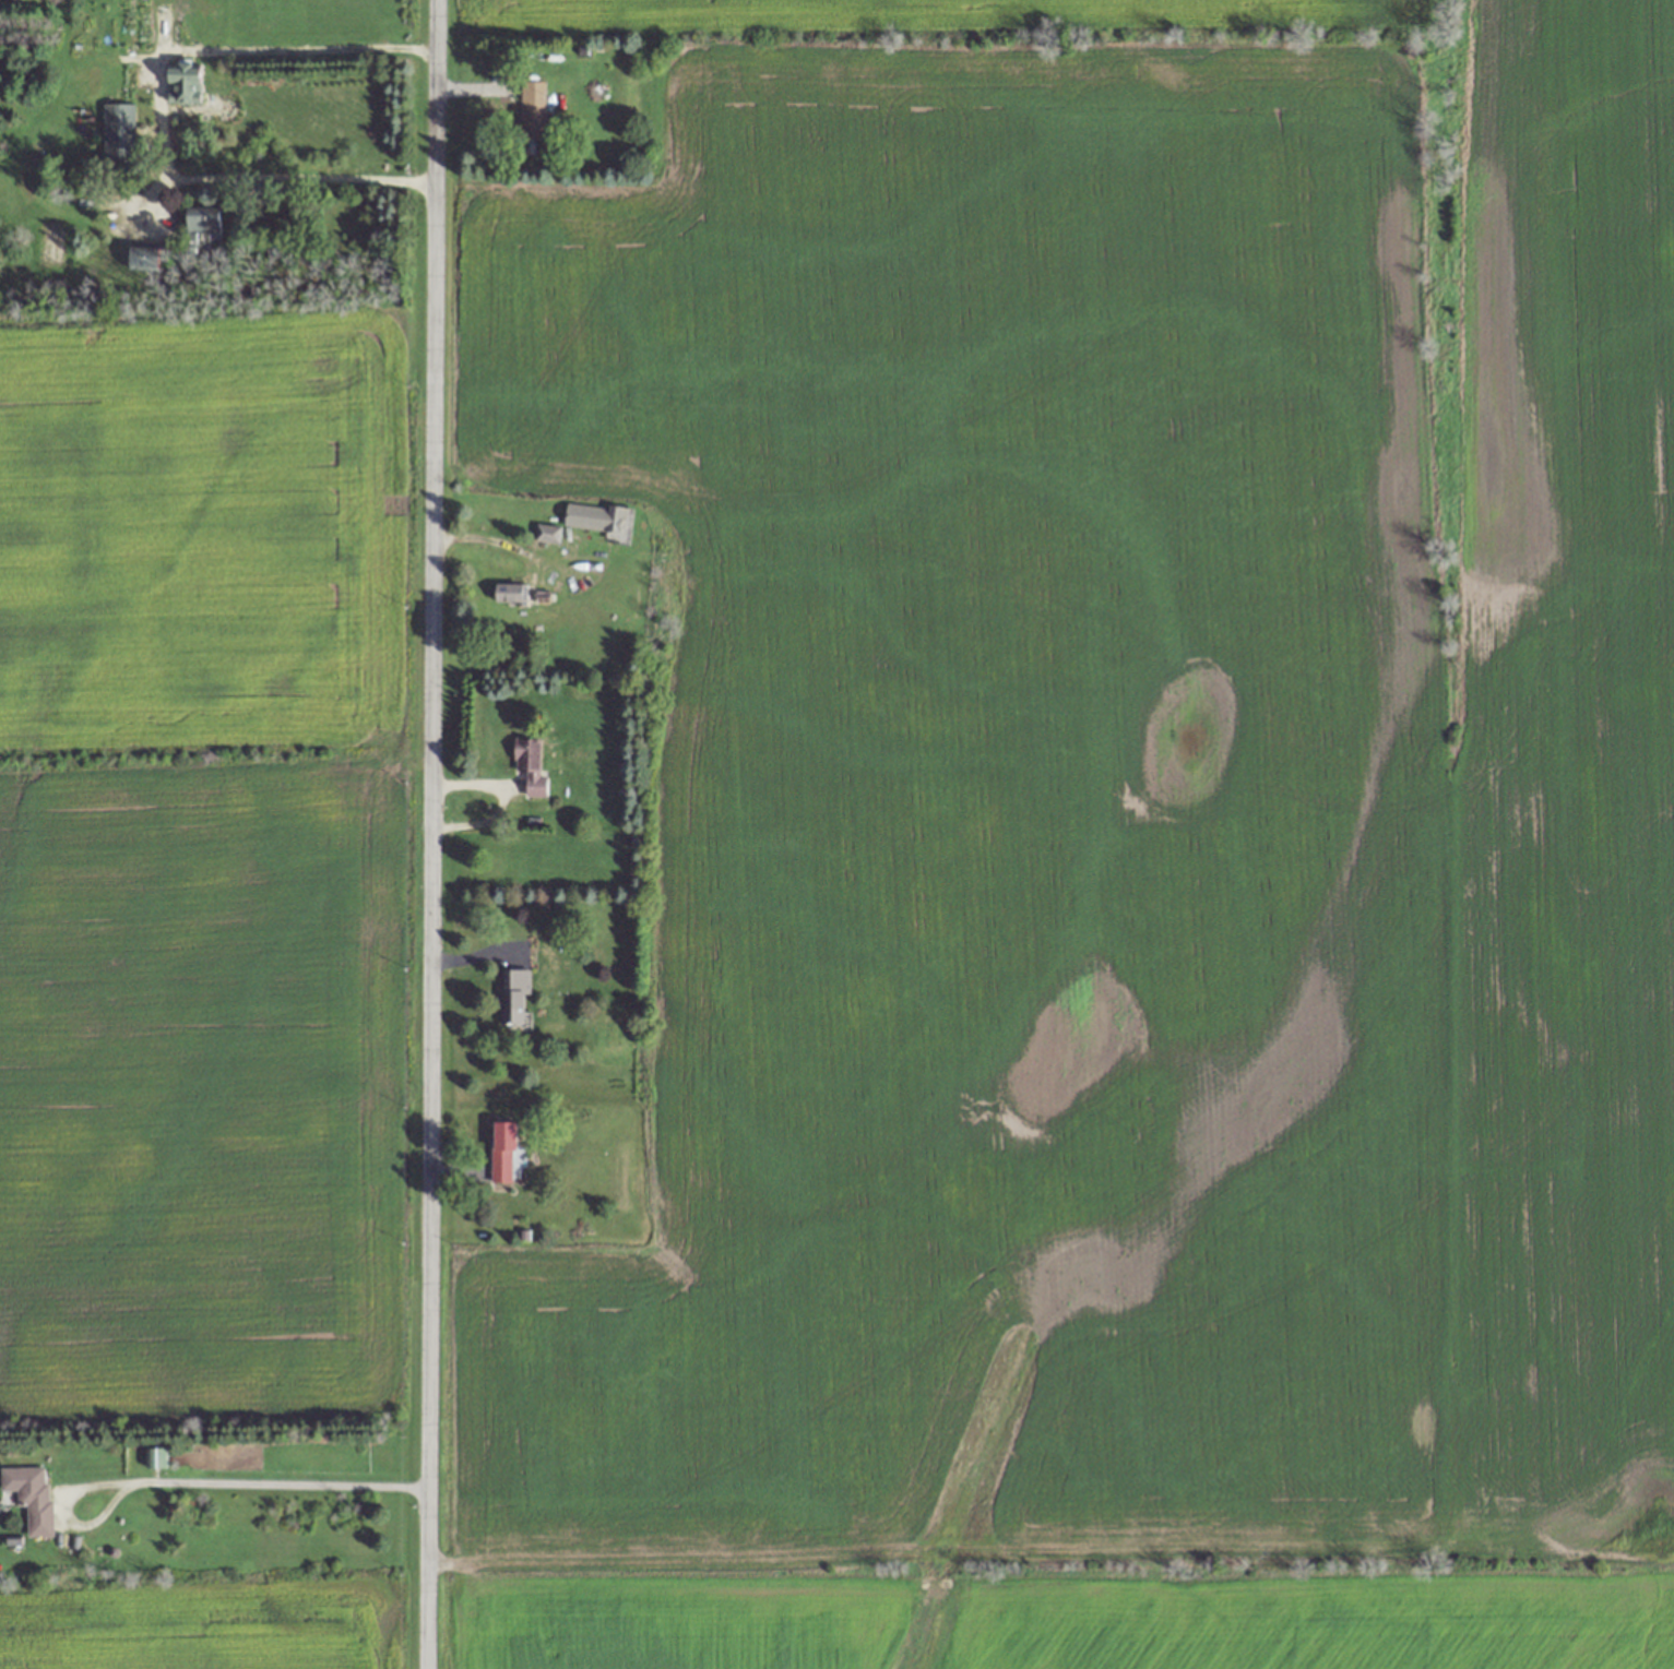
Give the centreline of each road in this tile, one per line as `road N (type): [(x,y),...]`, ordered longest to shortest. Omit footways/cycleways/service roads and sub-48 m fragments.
road 1 (residential): [(425,1668),(436,0)]
road 2 (track): [(426,1560),(1673,1543)]

